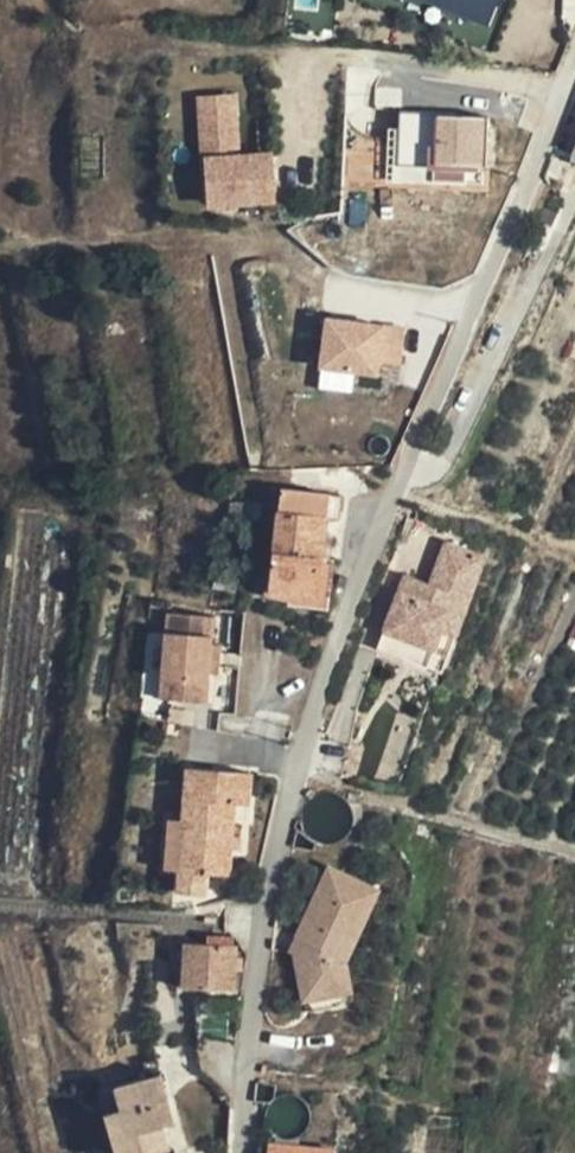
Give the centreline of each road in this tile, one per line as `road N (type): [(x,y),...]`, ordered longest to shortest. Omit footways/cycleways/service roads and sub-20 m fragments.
road 1 (residential): [(246,1152),(261,988),(294,779),(407,468),(574,70)]

